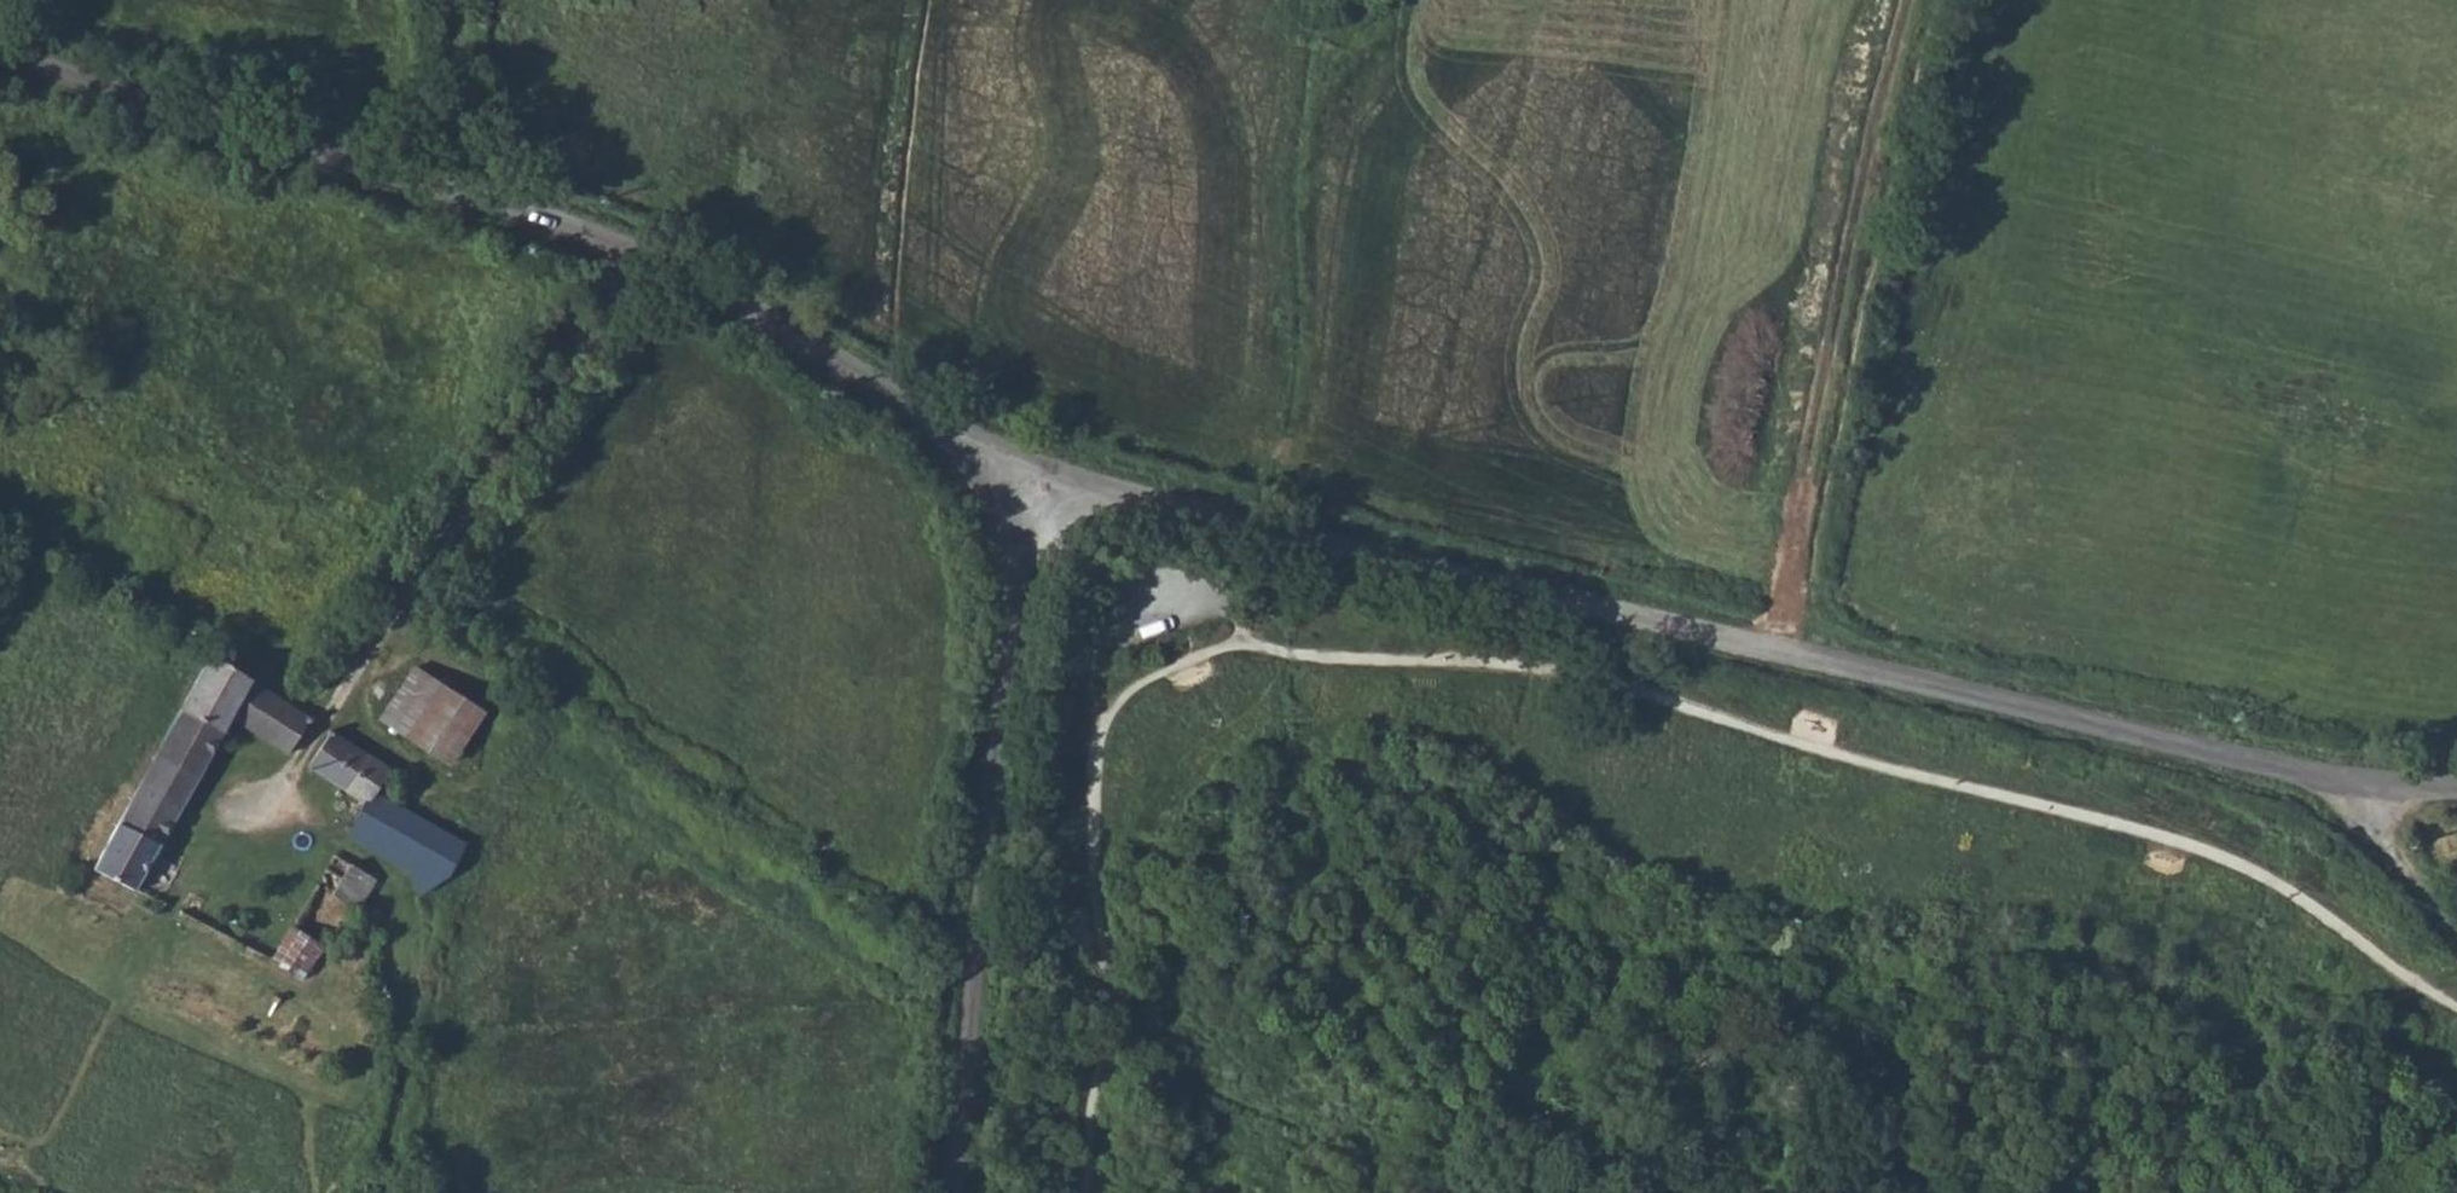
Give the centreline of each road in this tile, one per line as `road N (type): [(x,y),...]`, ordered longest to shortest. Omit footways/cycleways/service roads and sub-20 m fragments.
road 1 (tertiary): [(2456,790),(2358,789),(1157,507),(1038,466)]
road 2 (tertiary): [(1038,466),(655,266),(0,49)]
road 3 (unclassified): [(1038,466),(999,709),(951,1192)]

